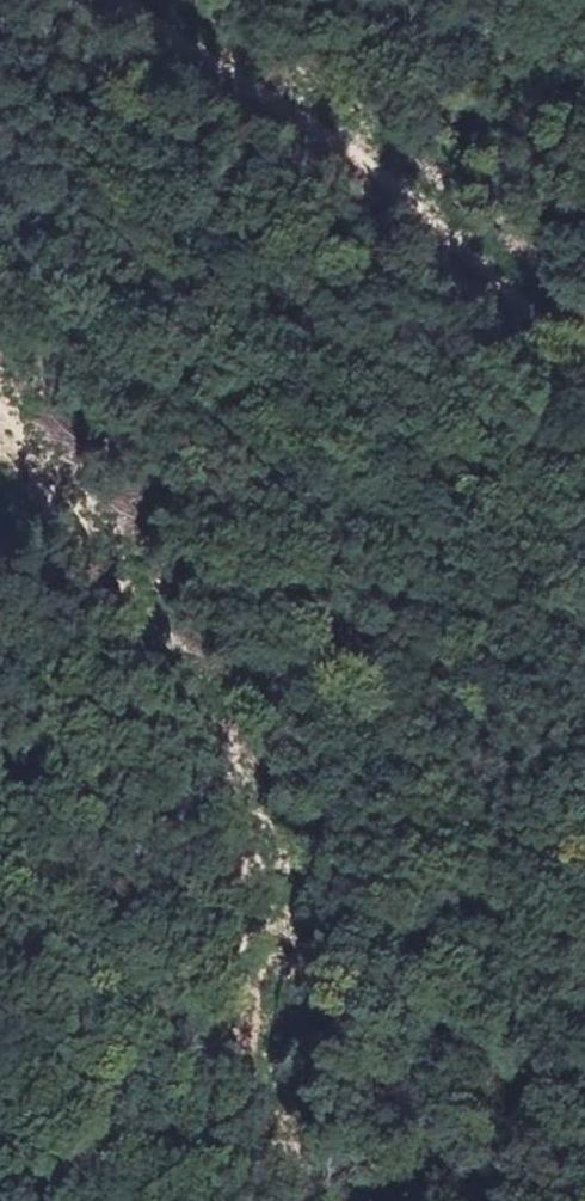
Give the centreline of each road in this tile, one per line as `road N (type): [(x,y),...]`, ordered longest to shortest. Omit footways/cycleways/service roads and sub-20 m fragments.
road 1 (track): [(297,1200),(248,1073),(271,955),(255,842),(171,668),(0,394)]
road 2 (track): [(135,0),(369,159),(543,306),(584,354)]
road 3 (track): [(99,1200),(0,1113)]

